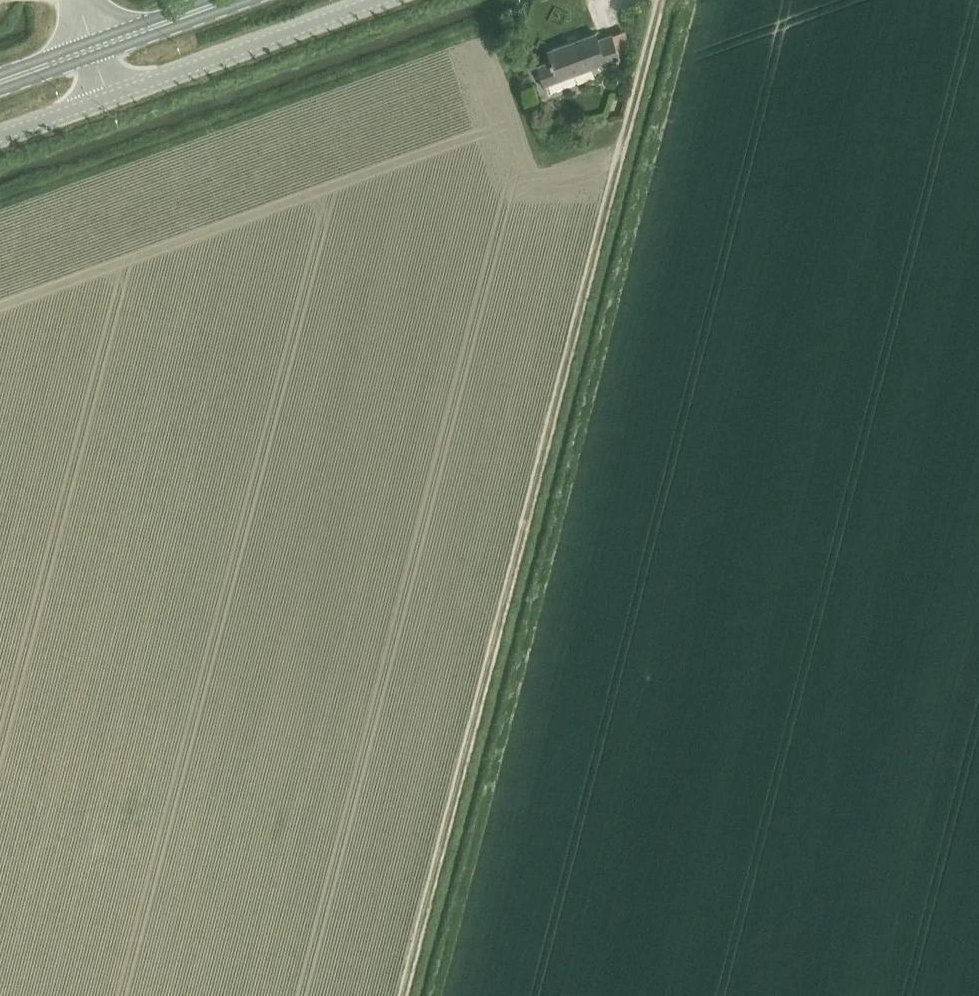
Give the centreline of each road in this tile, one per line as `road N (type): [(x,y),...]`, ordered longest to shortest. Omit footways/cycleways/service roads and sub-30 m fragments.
road 1 (track): [(404,995),(661,0)]
road 2 (unclassified): [(378,0),(112,96)]
road 3 (secondary): [(94,48),(227,0)]

